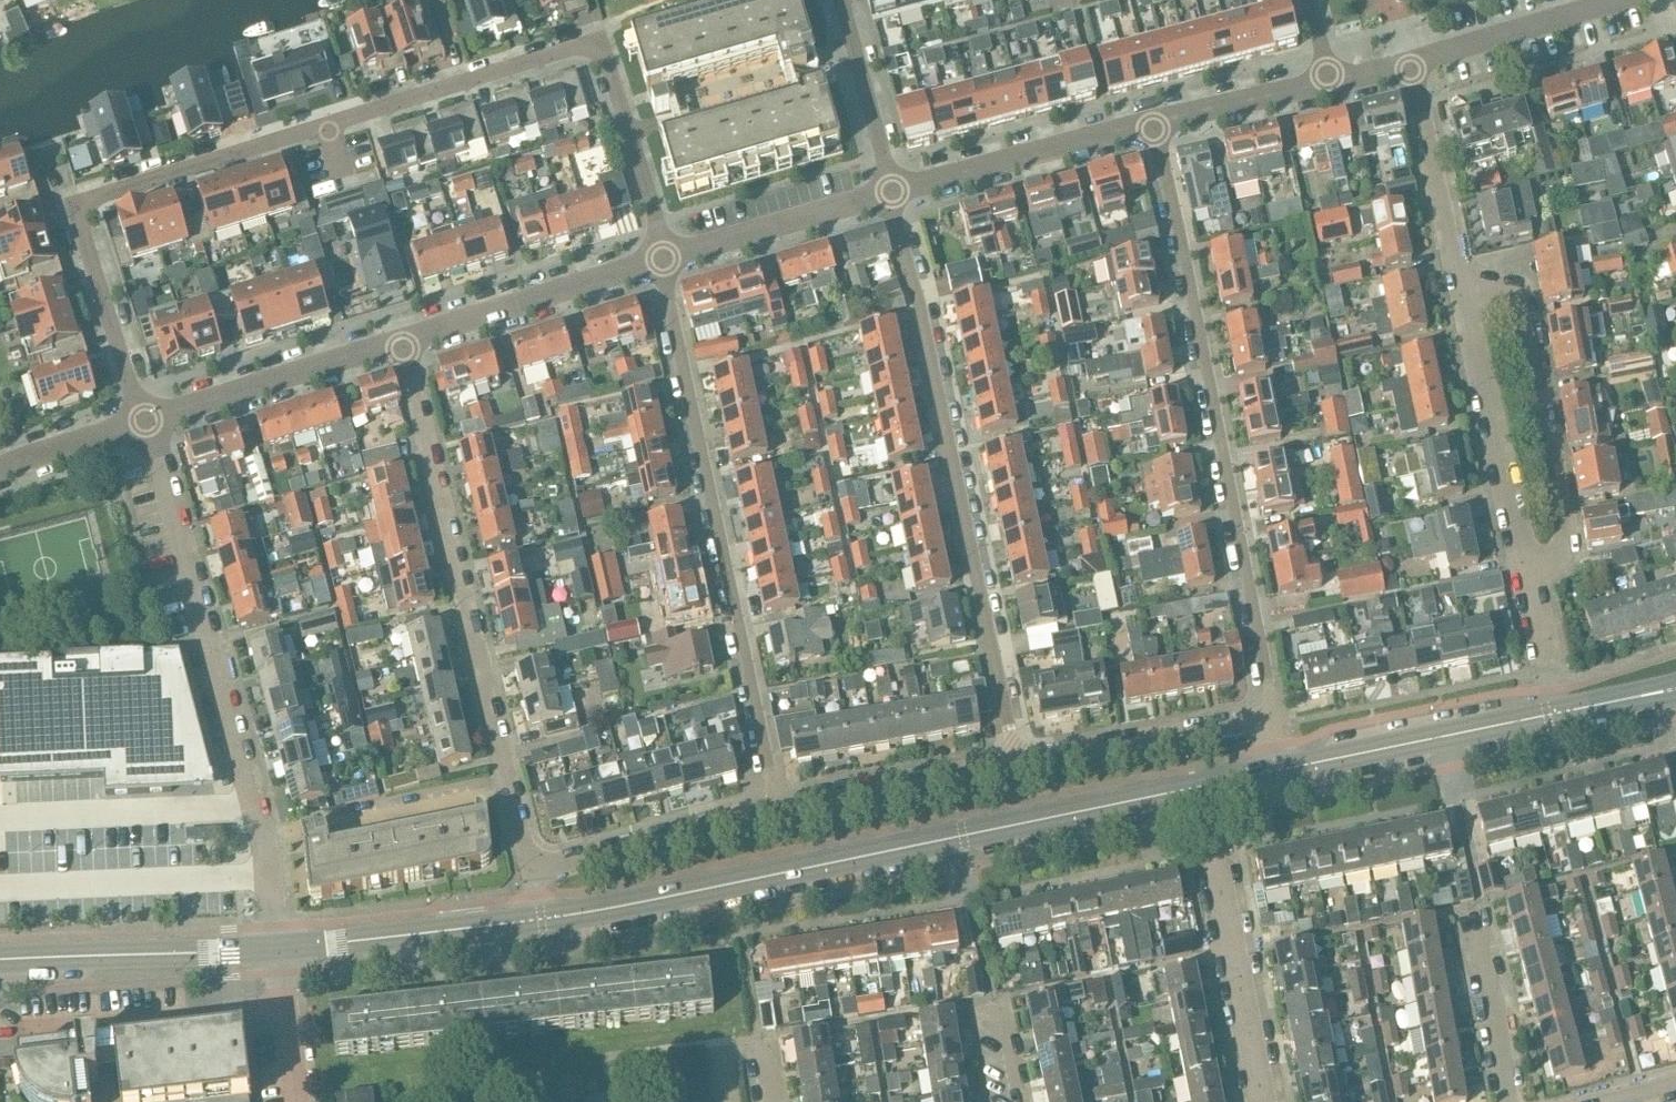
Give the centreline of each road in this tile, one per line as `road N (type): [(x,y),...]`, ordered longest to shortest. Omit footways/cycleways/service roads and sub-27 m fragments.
road 1 (tertiary): [(542,918),(1202,787)]
road 2 (residential): [(1154,123),(1270,701),(1263,718)]
road 3 (residential): [(1019,761),(890,191)]
road 4 (residential): [(660,263),(772,806)]
road 5 (residential): [(278,949),(256,809),(145,419)]
road 6 (residential): [(534,866),(401,350)]
road 7 (residential): [(660,263),(591,37),(326,122)]
road 8 (residential): [(326,122),(67,205),(145,419)]
road 9 (tertiary): [(1274,772),(1675,690)]
road 10 (residential): [(1526,575),(1557,556),(1565,532),(1517,286),(1461,290)]
road 11 (residential): [(1262,1101),(1202,787)]
road 12 (residential): [(1461,290),(1526,575)]
road 13 (tertiary): [(0,965),(278,949)]
road 14 (residential): [(401,350),(660,263)]
road 15 (residential): [(14,1031),(175,1020),(285,1001)]
road 16 (residential): [(890,191),(1154,123)]
road 17 (tertiary): [(278,949),(542,918)]
road 18 (residential): [(145,419),(401,350)]
road 19 (residential): [(1019,761),(772,806)]
road 20 (residential): [(1263,718),(1019,761)]
road 21 (residential): [(772,806),(534,866)]
road 22 (residential): [(660,263),(890,191)]
road 23 (residential): [(1409,66),(1461,290)]
road 24 (residential): [(1409,66),(1622,0)]
road 25 (residential): [(840,0),(890,191)]
road 26 (residential): [(1505,1101),(1469,913)]
road 27 (residential): [(1154,123),(1329,82)]
road 28 (residential): [(0,470),(145,419)]

